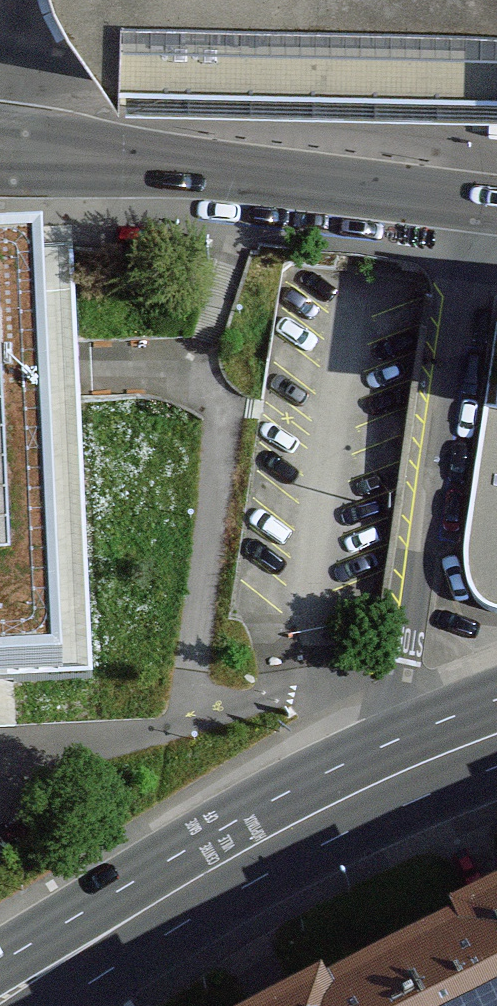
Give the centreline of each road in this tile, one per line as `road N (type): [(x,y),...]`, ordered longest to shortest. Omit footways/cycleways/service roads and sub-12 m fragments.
road 1 (residential): [(469,205),(407,661),(415,766)]
road 2 (primary): [(0,1000),(205,873),(415,766)]
road 3 (tertiary): [(0,149),(469,205)]

